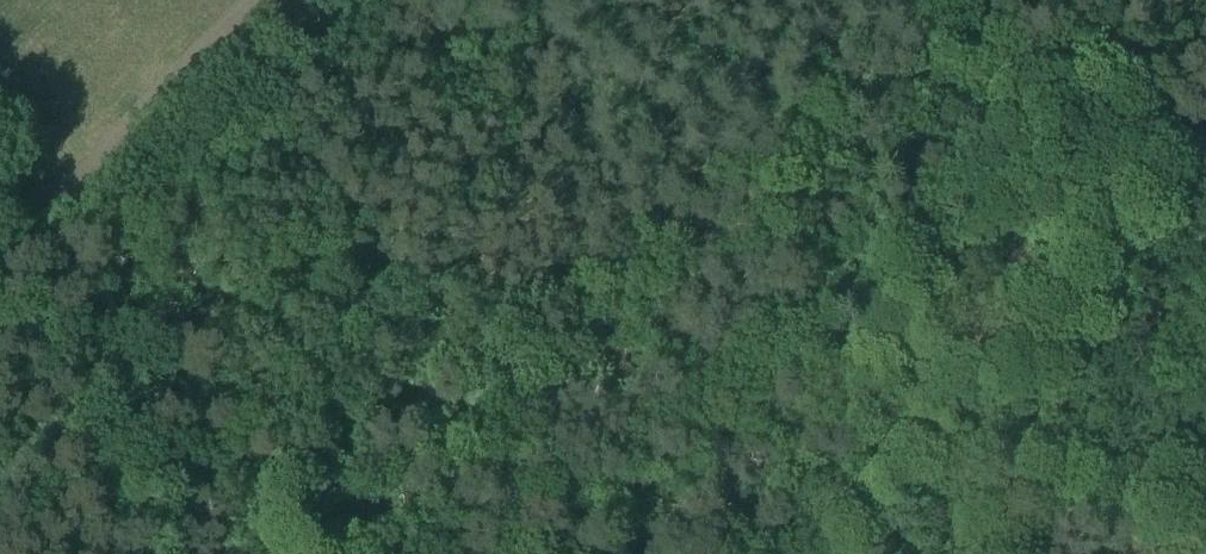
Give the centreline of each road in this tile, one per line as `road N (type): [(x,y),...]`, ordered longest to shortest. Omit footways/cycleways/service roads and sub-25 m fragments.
road 1 (track): [(215,553),(229,542),(0,134)]

